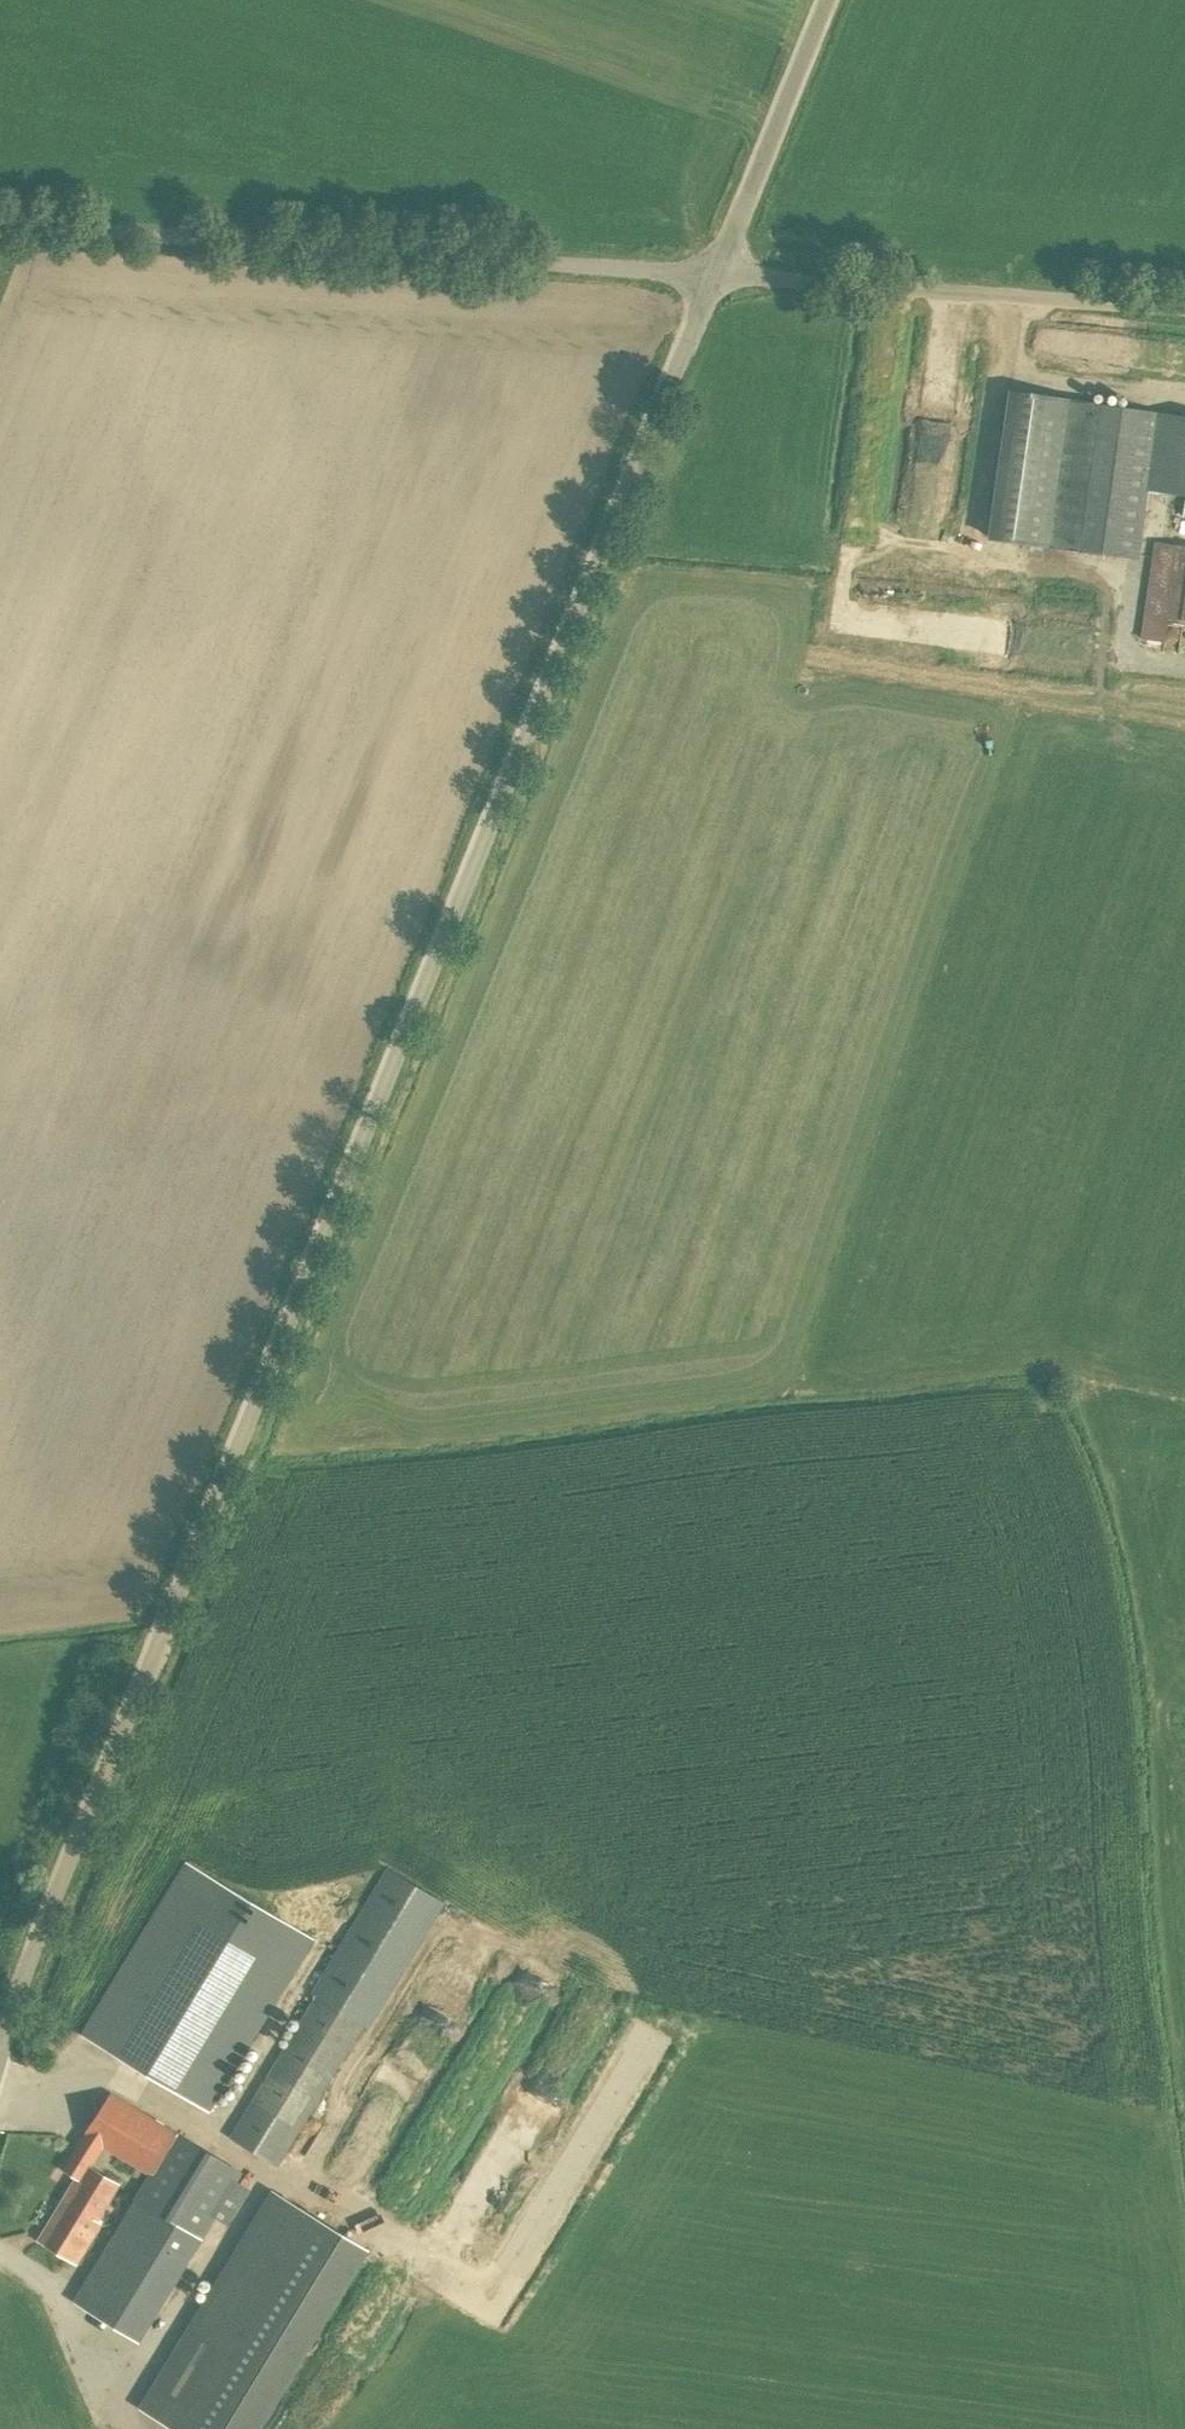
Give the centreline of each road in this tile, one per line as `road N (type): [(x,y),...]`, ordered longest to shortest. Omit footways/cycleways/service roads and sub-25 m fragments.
road 1 (unclassified): [(0,2071),(151,1659),(715,277)]
road 2 (unclassified): [(715,277),(0,228)]
road 3 (unclassified): [(1184,309),(715,277)]
road 4 (unclassified): [(715,277),(828,0)]

